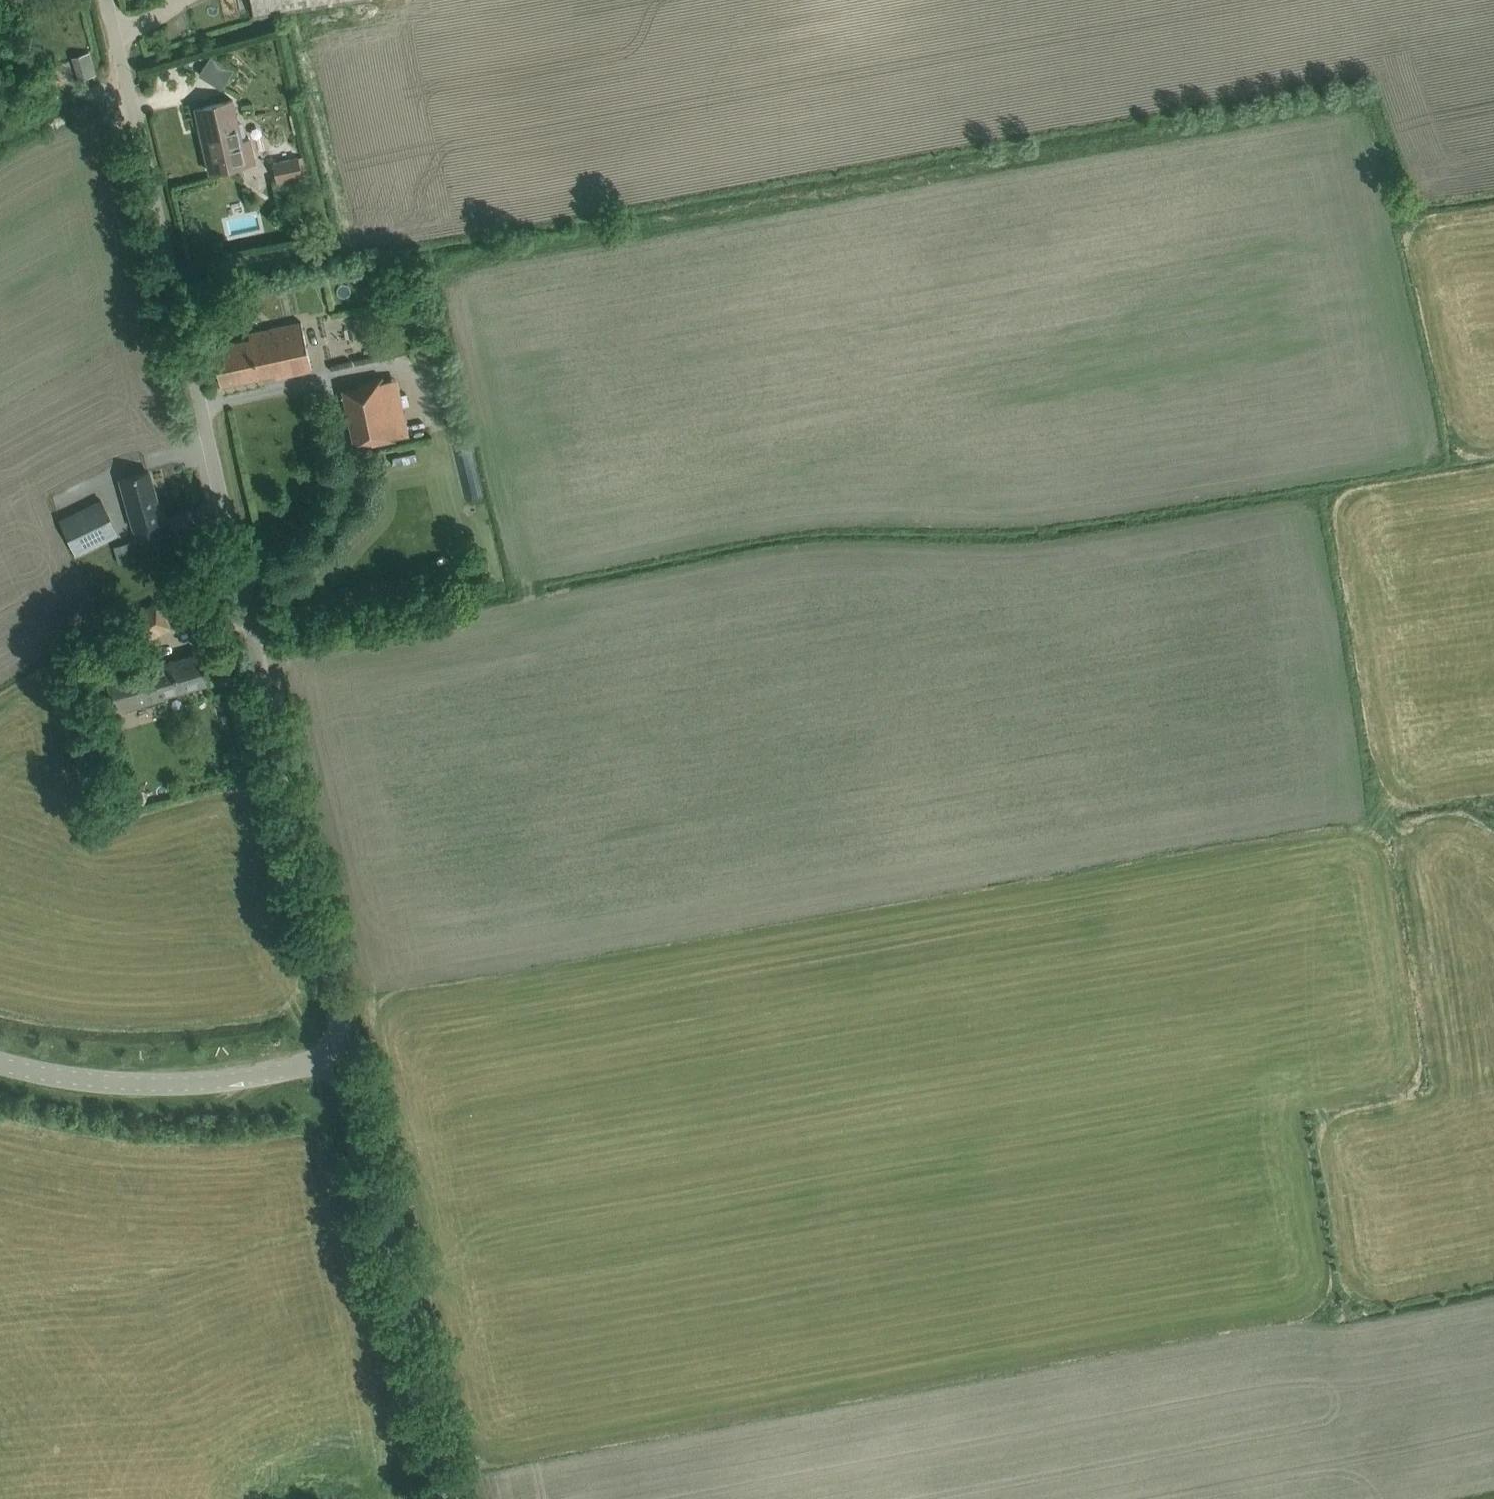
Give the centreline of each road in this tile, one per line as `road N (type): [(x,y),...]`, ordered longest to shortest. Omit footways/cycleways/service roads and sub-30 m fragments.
road 1 (unclassified): [(338,1057),(94,0)]
road 2 (unclassified): [(453,1498),(338,1057)]
road 3 (unclassified): [(338,1057),(319,1076),(222,1097),(66,1091),(0,1073)]

